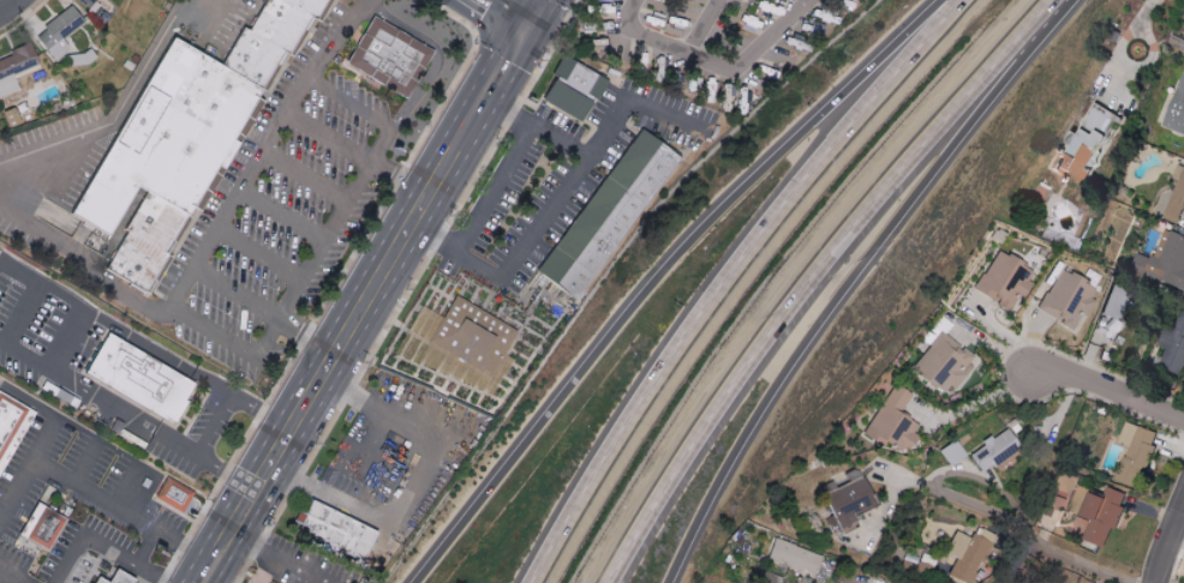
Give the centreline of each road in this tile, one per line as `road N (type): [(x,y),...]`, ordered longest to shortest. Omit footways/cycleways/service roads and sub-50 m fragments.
road 1 (motorway): [(938,0),(748,178),(657,278),(412,582)]
road 2 (motorway): [(606,582),(668,476),(811,272),(1051,0)]
road 3 (motorway): [(961,0),(718,286),(599,459),(531,582)]
road 4 (motorway): [(668,582),(732,452),(814,324),(1066,0)]
road 5 (secondary): [(198,582),(540,0)]
road 6 (residential): [(1183,418),(1070,371),(1028,371)]

